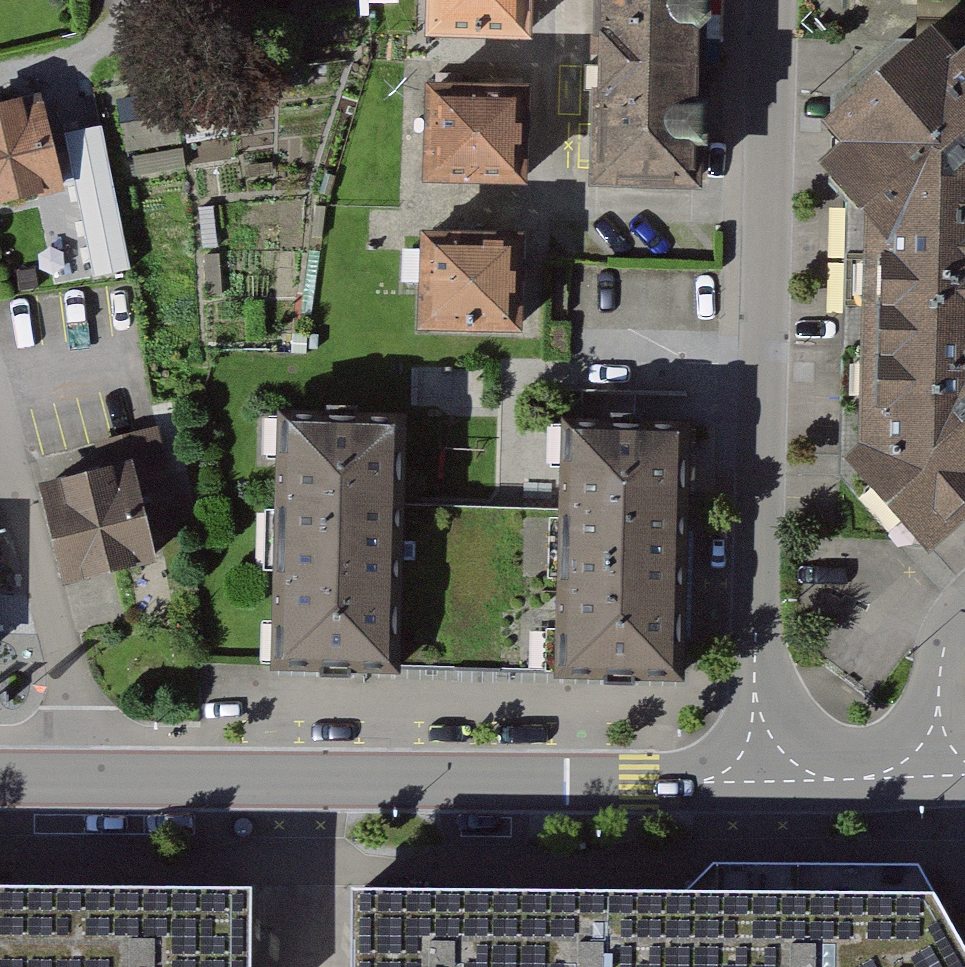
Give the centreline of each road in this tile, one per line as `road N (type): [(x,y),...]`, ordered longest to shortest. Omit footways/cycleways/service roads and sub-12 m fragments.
road 1 (residential): [(772,0),(754,698),(761,761)]
road 2 (residential): [(93,780),(641,785),(700,784),(761,761)]
road 3 (residential): [(0,424),(93,780)]
road 4 (residential): [(761,761),(836,779),(934,759)]
road 5 (unclassified): [(934,759),(946,642),(964,615)]

